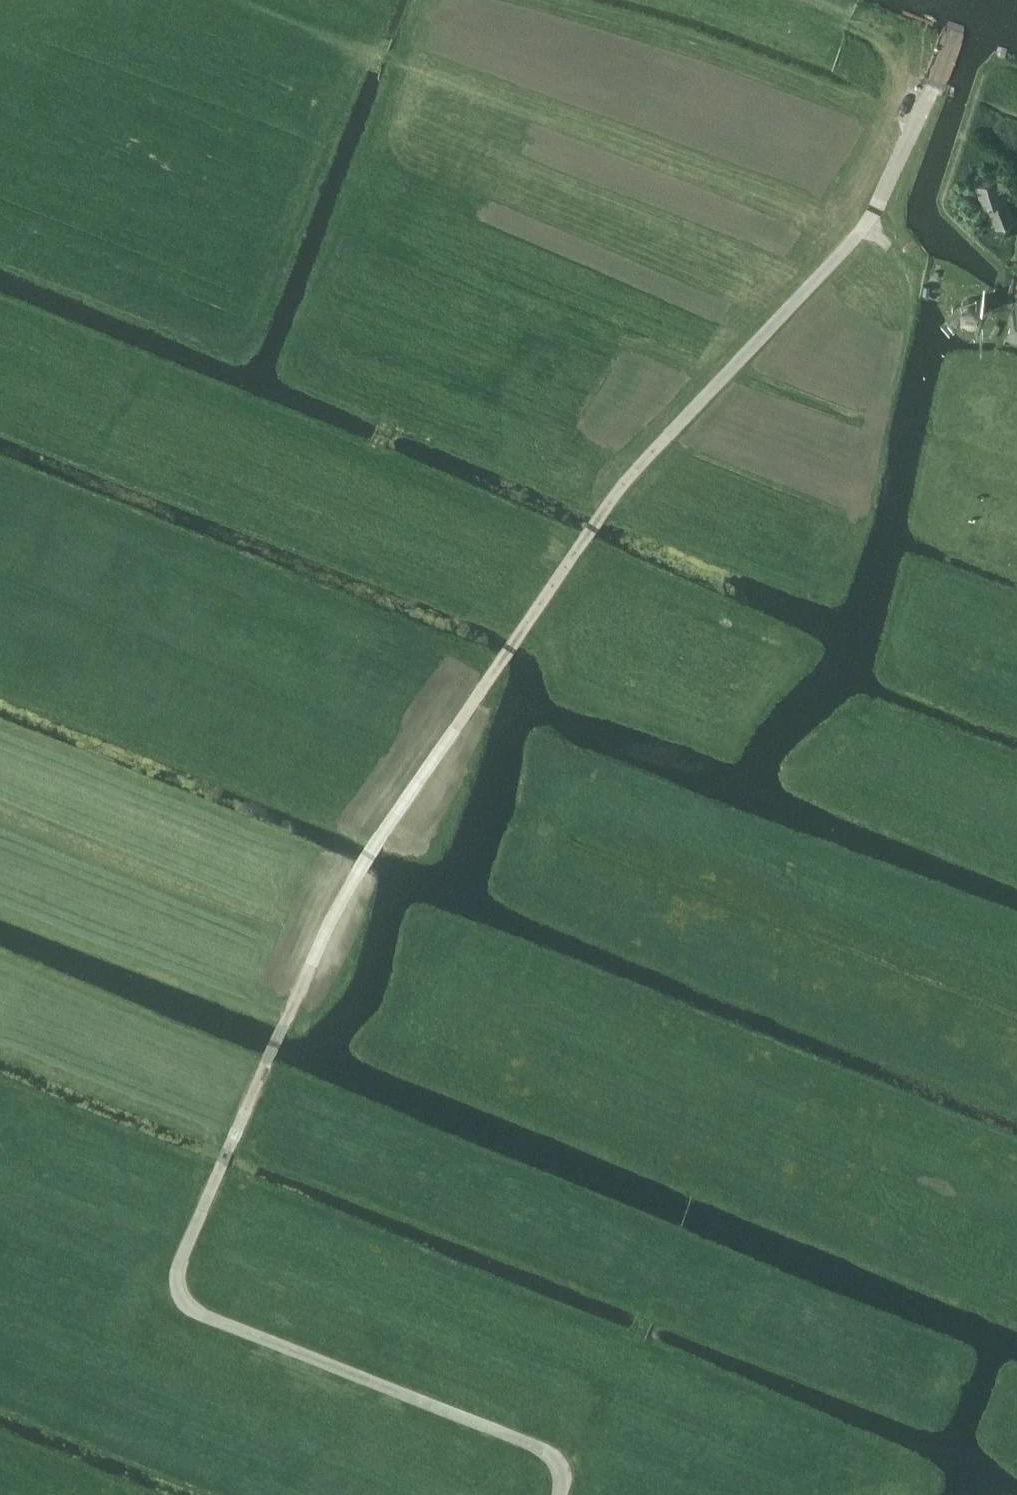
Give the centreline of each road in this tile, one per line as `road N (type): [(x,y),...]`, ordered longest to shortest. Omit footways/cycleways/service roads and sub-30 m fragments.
road 1 (unclassified): [(378,849),(653,451),(873,220),(936,85)]
road 2 (unclassified): [(560,1494),(562,1467),(545,1449),(206,1319),(176,1285),(282,1031)]

